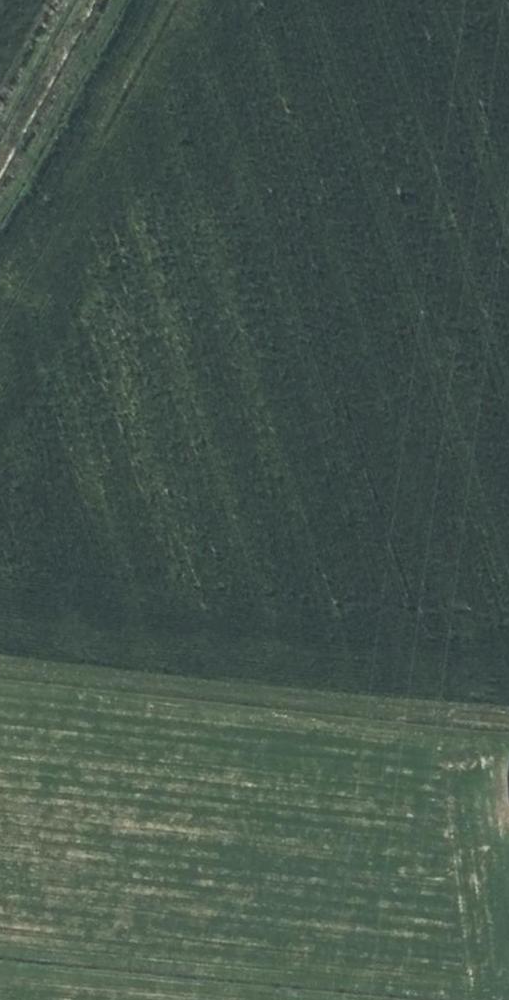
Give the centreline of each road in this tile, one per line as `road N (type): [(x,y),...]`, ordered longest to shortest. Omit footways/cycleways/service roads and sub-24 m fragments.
road 1 (track): [(0,653),(508,719)]

